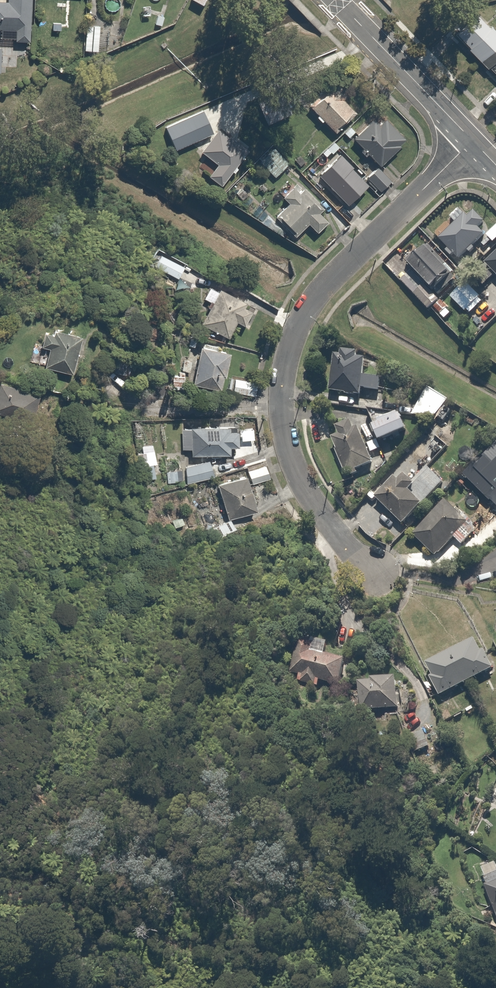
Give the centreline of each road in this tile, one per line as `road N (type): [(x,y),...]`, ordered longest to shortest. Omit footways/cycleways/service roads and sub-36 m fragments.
road 1 (residential): [(473,141),(321,291),(286,356),(280,401),(291,458),(319,513),(374,572)]
road 2 (residential): [(473,141),(336,0)]

